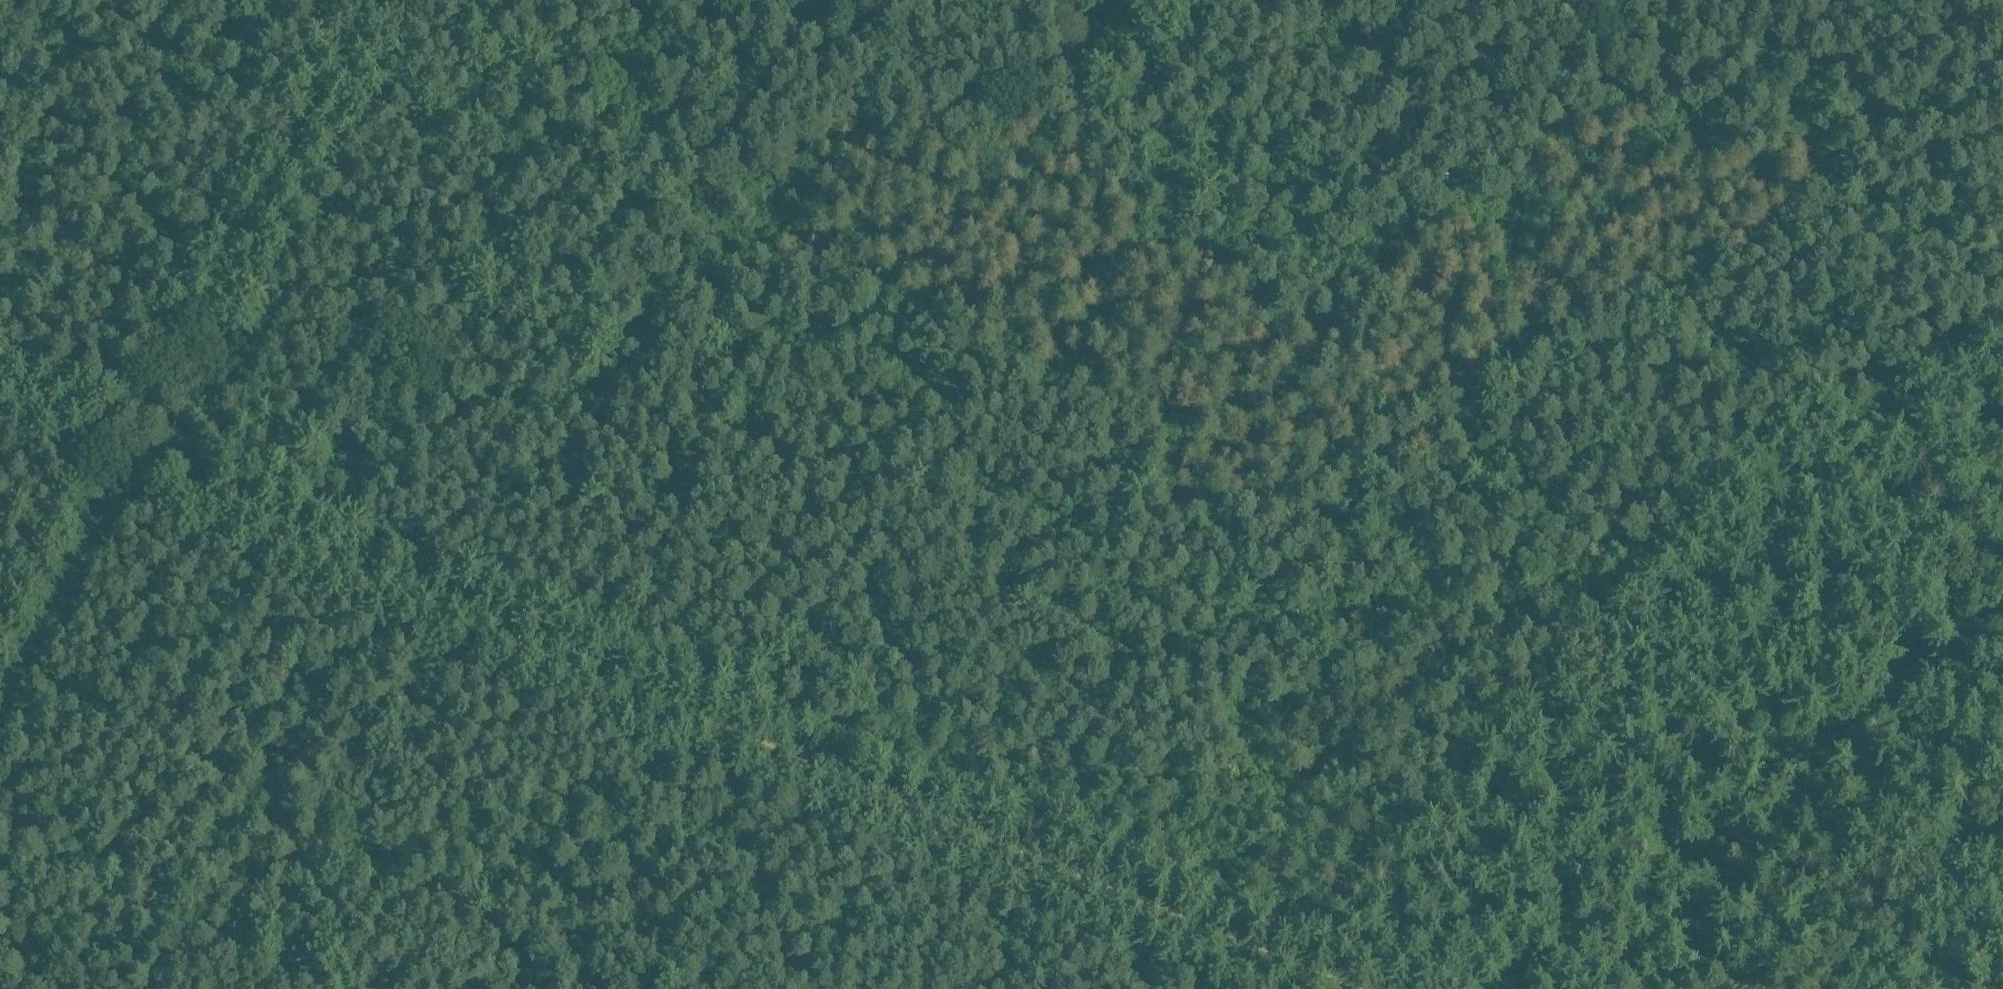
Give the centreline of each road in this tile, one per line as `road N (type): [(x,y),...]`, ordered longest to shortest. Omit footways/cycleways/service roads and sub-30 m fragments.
road 1 (track): [(1393,988),(440,578),(0,356)]

